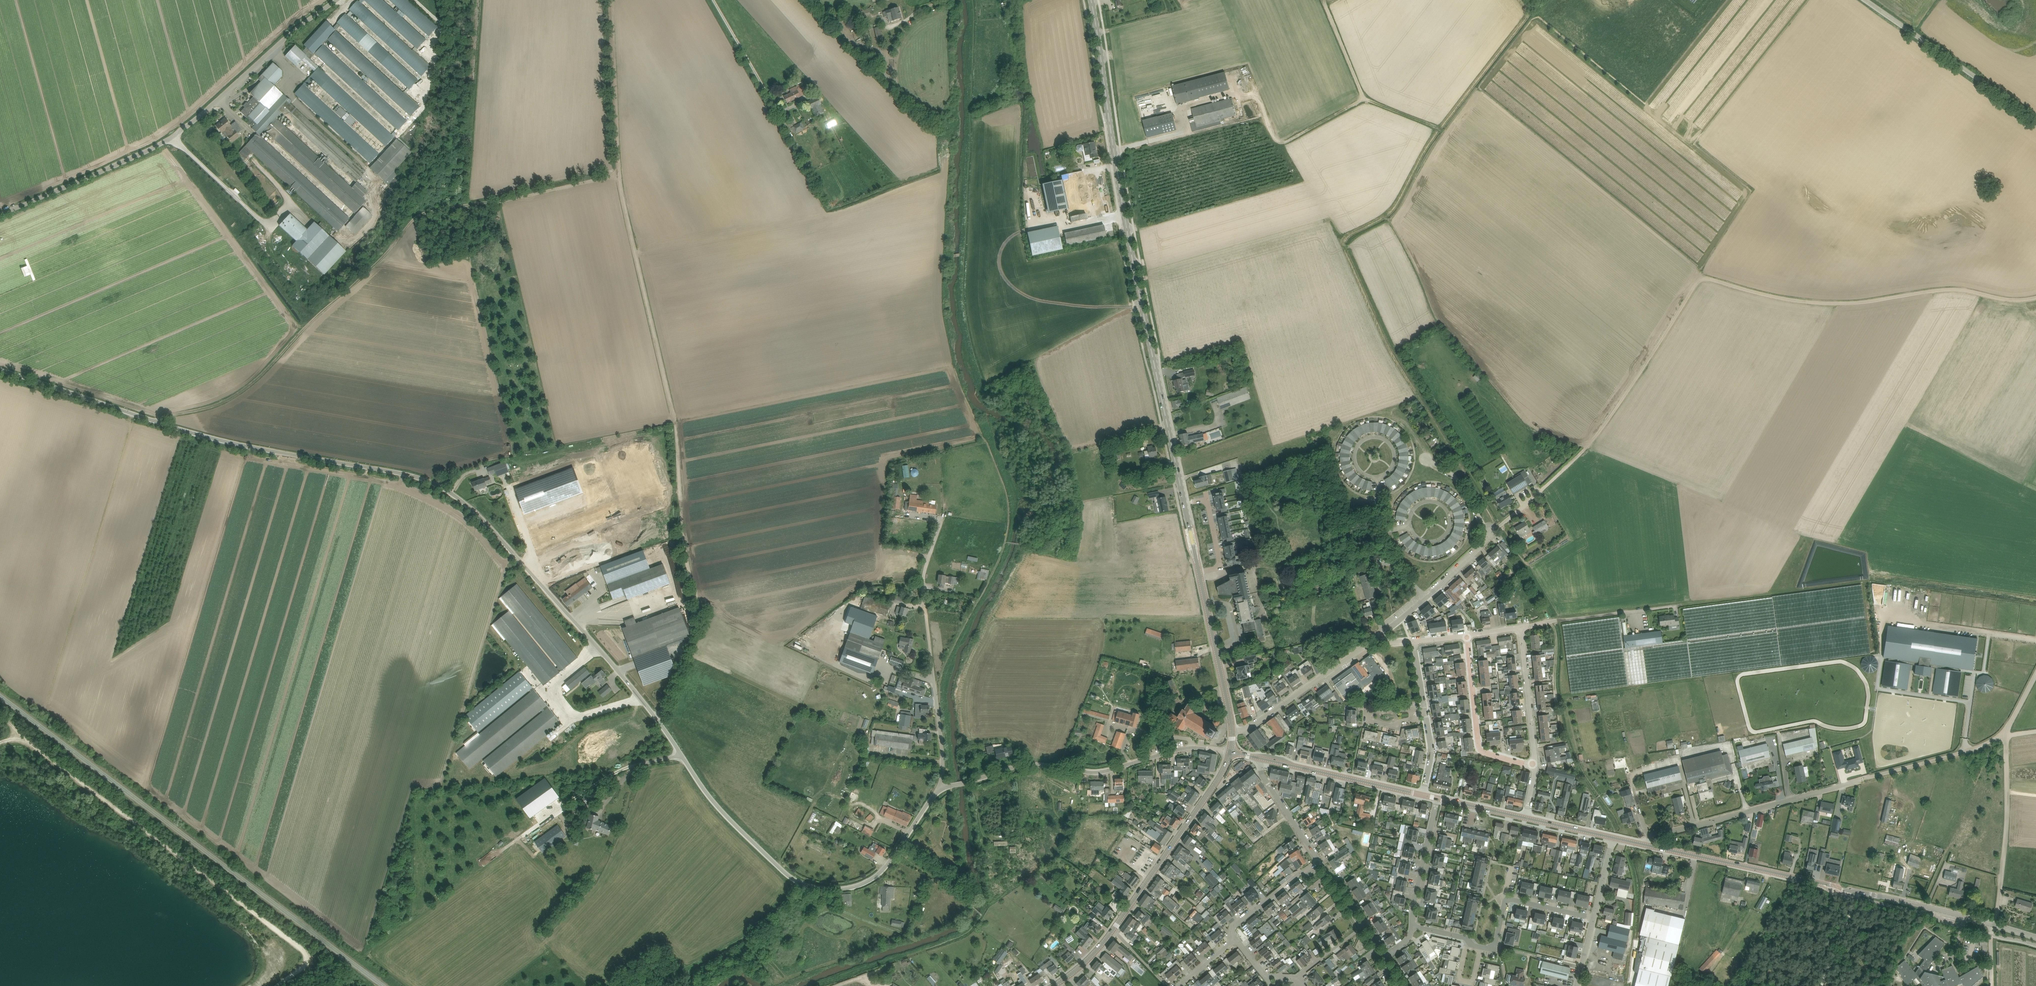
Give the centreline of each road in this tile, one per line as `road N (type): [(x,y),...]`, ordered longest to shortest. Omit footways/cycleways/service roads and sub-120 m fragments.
road 1 (unclassified): [(896,853),(877,876),(847,889),(806,886),(781,870),(711,799),(587,634),(474,511),(437,484),(203,436),(0,370)]
road 2 (secondary): [(1232,732),(1133,263),(1091,0)]
road 3 (track): [(659,721),(700,613),(675,418),(618,173)]
road 4 (track): [(156,421),(207,409),(251,385),(416,215),(618,173)]
road 5 (track): [(0,717),(304,950),(307,965),(278,985)]
road 6 (unclassified): [(0,215),(170,138),(336,0)]
road 7 (tertiary): [(1994,924),(1650,846)]
road 8 (residential): [(1522,628),(1862,582)]
road 9 (track): [(2035,299),(1934,289),(1832,305),(1697,280)]
road 10 (unclassified): [(942,789),(923,577),(942,516)]
road 11 (track): [(1538,494),(1595,436),(1697,280)]
road 12 (unclassified): [(942,789),(1025,765),(1097,773),(1194,748)]
road 13 (unclassified): [(1650,846),(1652,837),(1863,779)]
road 14 (secondary): [(1114,929),(1230,752)]
road 15 (unclassified): [(2035,119),(1866,0)]
road 16 (track): [(1447,133),(1366,100),(1323,0)]
road 17 (unclassified): [(1994,924),(2008,822),(2003,736)]
road 18 (track): [(1281,145),(1262,120),(1114,150)]
road 19 (residential): [(1232,732),(1247,729),(1381,634)]
road 20 (track): [(618,173),(610,0)]
road 21 (residential): [(1536,766),(1480,748),(1467,636)]
road 22 (track): [(663,985),(745,938),(798,883)]
road 23 (track): [(1008,543),(935,692)]
road 24 (tertiary): [(1423,795),(1263,759)]
road 25 (residential): [(1423,795),(1432,748),(1413,641)]
road 26 (track): [(1549,622),(1563,742),(1534,747)]
road 27 (track): [(1863,779),(2003,736)]
road 28 (residential): [(1482,947),(1496,942),(1511,900),(1594,919)]
road 29 (residential): [(1536,766),(1522,628)]
road 30 (residential): [(1426,597),(1392,562),(1377,477)]
road 31 (residential): [(1413,926),(1438,798)]
road 32 (residential): [(1232,941),(1234,926),(1319,862)]

